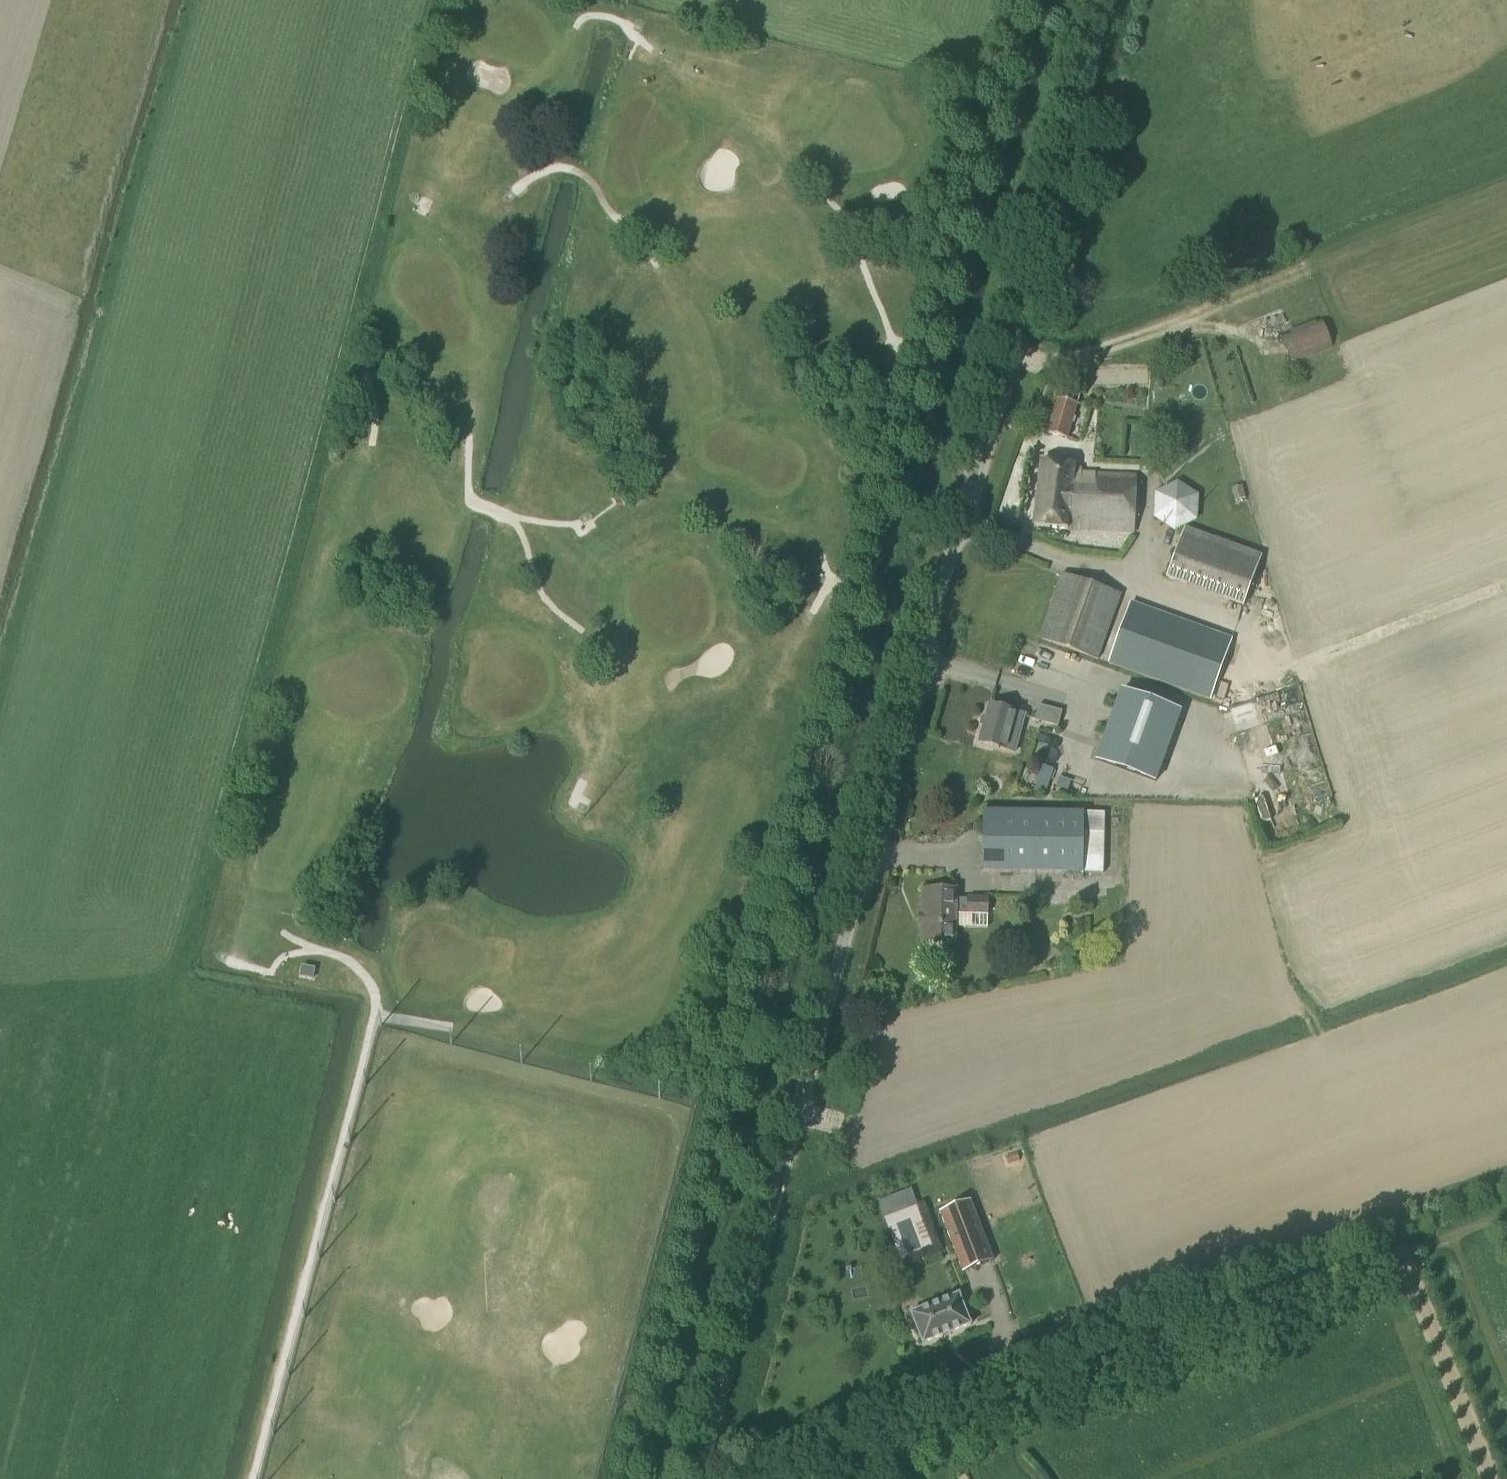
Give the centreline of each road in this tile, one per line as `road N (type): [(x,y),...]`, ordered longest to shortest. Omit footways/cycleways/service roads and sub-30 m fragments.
road 1 (unclassified): [(694,1478),(996,388),(1038,272),(1104,0)]
road 2 (track): [(256,1478),(376,1019),(374,989),(352,968)]

